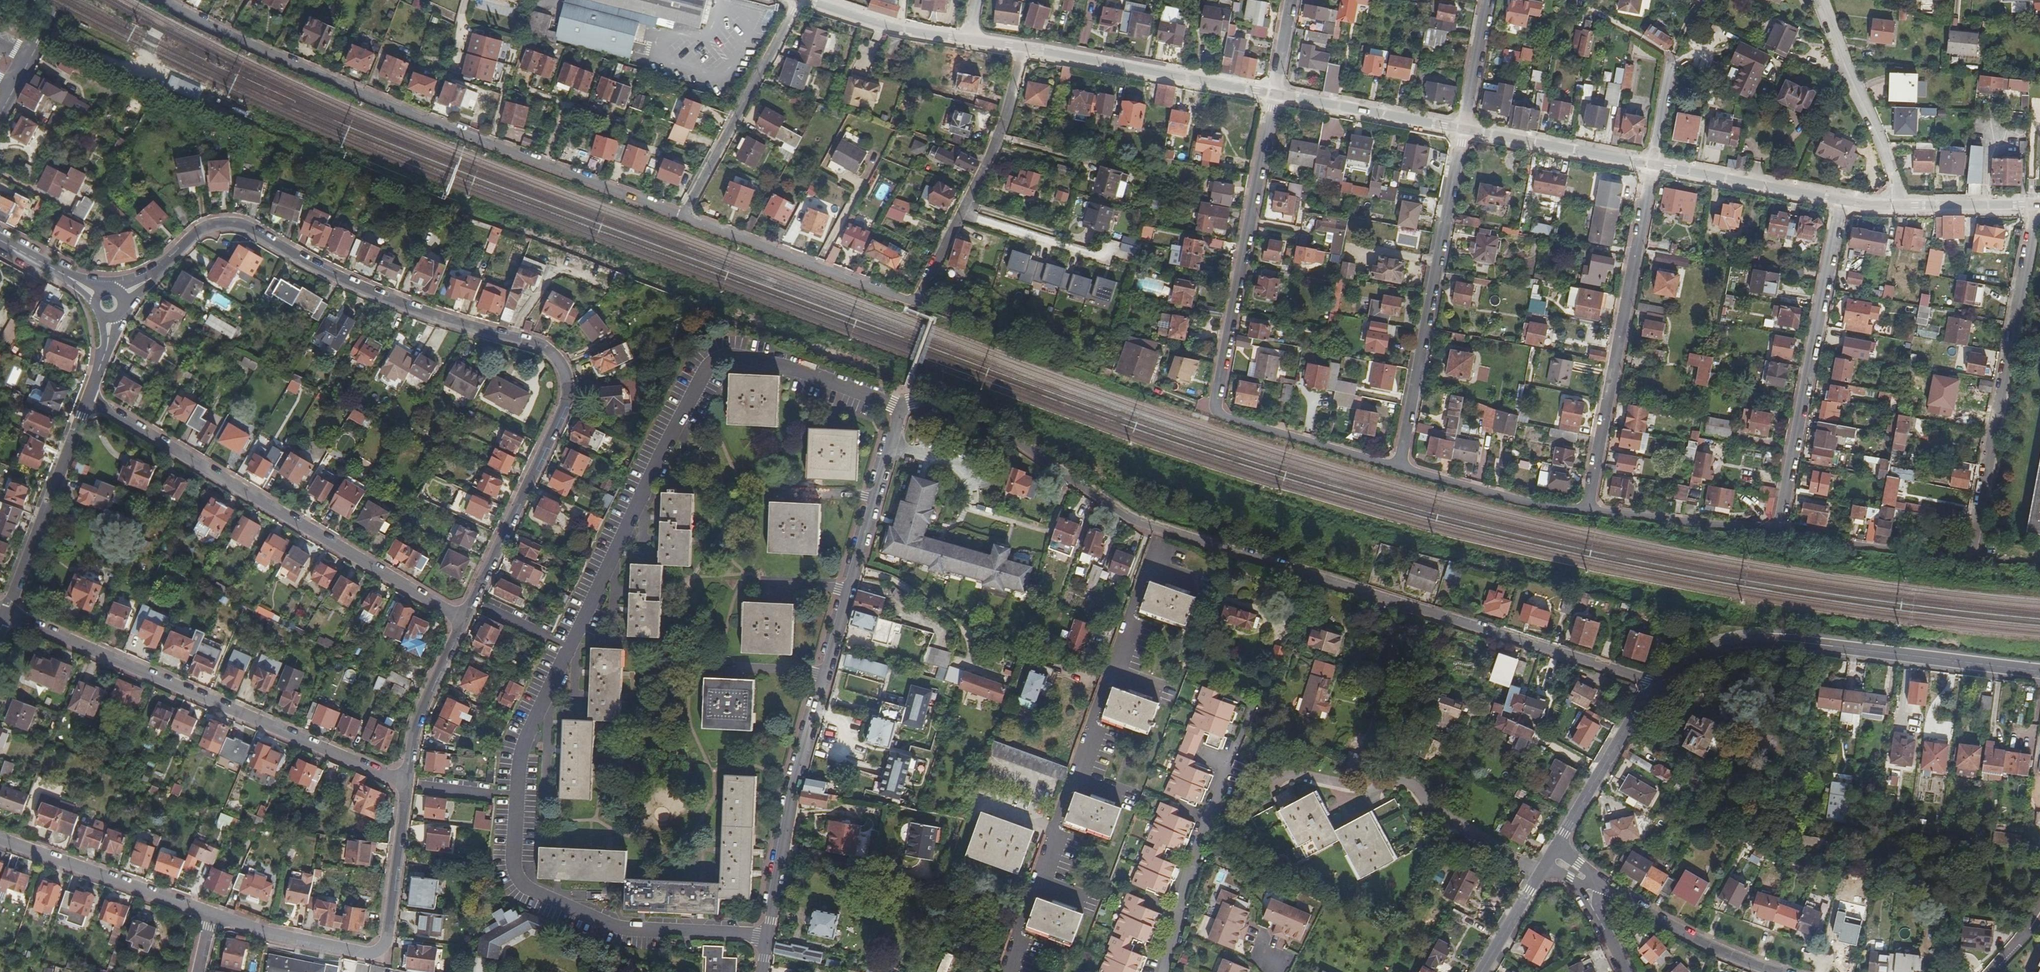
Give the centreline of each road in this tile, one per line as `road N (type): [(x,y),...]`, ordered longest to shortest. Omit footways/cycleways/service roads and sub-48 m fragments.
road 1 (residential): [(767,937),(631,929),(524,886),(513,864),(521,750),(712,363),(763,362),(900,408)]
road 2 (residential): [(153,278),(199,230),(243,224),(364,291),(532,342),(553,358),(563,375),(563,406),(462,622)]
road 3 (residential): [(157,0),(234,41),(681,218)]
road 4 (residential): [(767,937),(794,782),(900,408)]
road 5 (residential): [(681,218),(914,305),(996,143),(1024,47)]
road 6 (residential): [(1406,469),(1214,414),(1271,94)]
road 7 (residential): [(1163,531),(1655,684)]
road 8 (residential): [(462,622),(88,401)]
road 9 (residential): [(403,783),(6,614)]
road 10 (tertiary): [(2039,671),(1750,640),(1670,665),(1655,684)]
road 11 (residential): [(2035,205),(1966,557)]
road 12 (residential): [(1585,511),(1651,165)]
road 13 (residential): [(1406,469),(1463,129)]
road 14 (residential): [(1775,532),(1844,202)]
road 15 (residential): [(1057,826),(1163,531)]
road 16 (residential): [(900,408),(934,405),(1001,431),(1133,522),(1163,531)]
road 17 (tertiary): [(1024,47),(1271,94)]
road 18 (residential): [(799,0),(681,218)]
road 19 (residential): [(6,614),(88,401)]
road 20 (residential): [(0,840),(211,913)]
road 21 (residential): [(1897,207),(1823,0)]
road 22 (tertiary): [(1655,684),(1551,856)]
road 23 (tertiary): [(1651,165),(1844,202)]
road 24 (tertiary): [(1271,94),(1463,129)]
road 25 (residential): [(1603,883),(1664,923),(1775,971)]
road 26 (residential): [(1966,557),(1775,532)]
road 27 (tertiary): [(1463,129),(1651,165)]
road 28 (residential): [(1775,532),(1585,511)]
road 29 (residential): [(1585,511),(1406,469)]
road 30 (residential): [(462,622),(422,703),(403,783)]
road 31 (residential): [(211,913),(260,932),(378,952)]
road 32 (residential): [(403,783),(378,952)]
road 33 (tertiary): [(803,0),(887,27),(964,39)]
road 34 (residential): [(1005,971),(1057,826)]
road 35 (tertiary): [(1897,207),(2035,205)]
road 36 (tertiary): [(1551,856),(1481,971)]
road 37 (residential): [(1463,129),(1486,0)]

